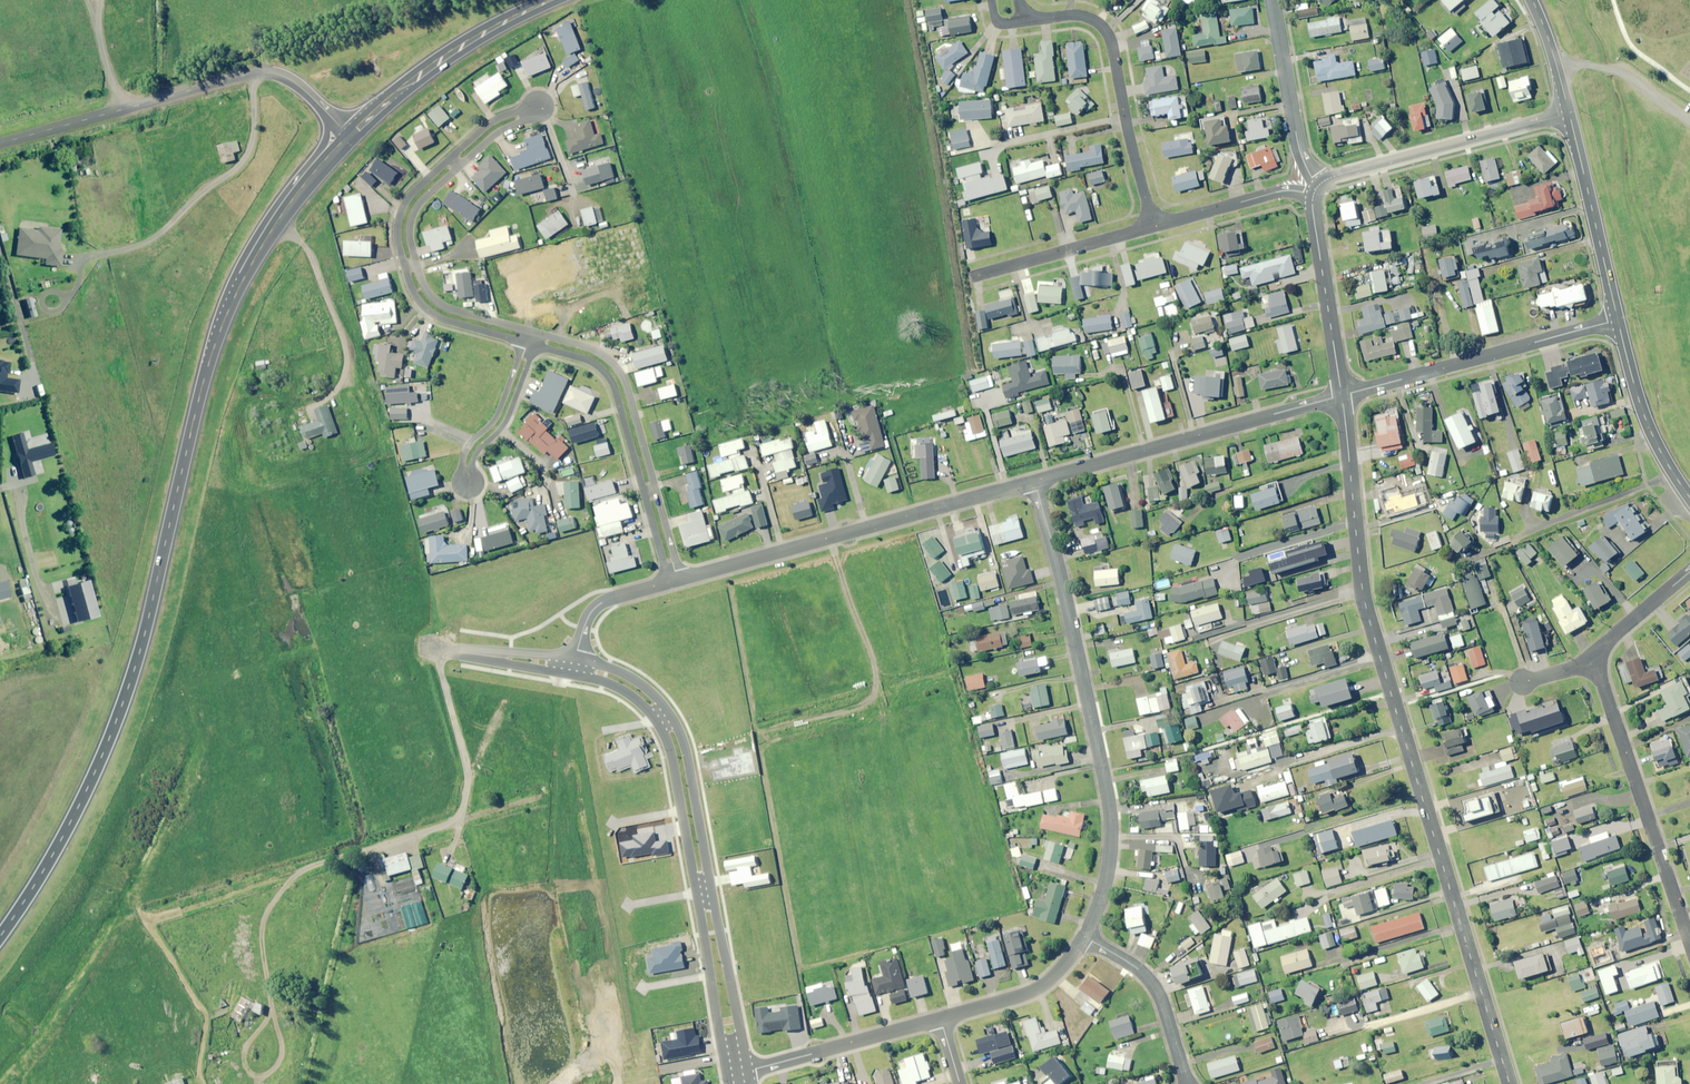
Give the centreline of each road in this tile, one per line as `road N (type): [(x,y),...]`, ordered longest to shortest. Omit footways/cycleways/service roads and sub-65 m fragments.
road 1 (primary): [(348,135),(302,182),(225,314),(129,684),(72,820),(0,937)]
road 2 (unknown): [(0,1017),(212,682),(273,647),(347,632),(518,649)]
road 3 (tertiary): [(1511,1083),(1362,591),(1341,395)]
road 4 (unknown): [(513,670),(350,656),(288,667),(228,699),(0,1045)]
road 5 (unknown): [(302,182),(425,635)]
road 6 (residential): [(1034,481),(1109,800),(1105,874),(1084,937)]
road 7 (residential): [(553,654),(631,671),(678,715),(728,977)]
road 8 (residential): [(708,980),(664,735),(634,696),(551,676)]
road 9 (residential): [(0,143),(263,71),(292,80),(348,135)]
road 10 (residential): [(1034,481),(681,578)]
road 11 (residential): [(1341,395),(1034,481)]
road 12 (residential): [(1689,944),(1593,657)]
road 13 (residential): [(1617,320),(1341,395)]
road 14 (residential): [(1153,225),(1108,33),(1086,17),(1028,20)]
road 15 (tertiary): [(1318,185),(1568,113)]
road 16 (primary): [(546,0),(413,77),(348,135)]
road 17 (residential): [(530,331),(613,363),(656,489)]
road 18 (secondary): [(1568,113),(1617,320)]
road 19 (residential): [(642,493),(607,376),(587,361),(527,344)]
road 20 (residential): [(940,1018),(744,1072)]
road 21 (tertiary): [(1341,395),(1312,195)]
road 22 (secondary): [(1617,320),(1652,439),(1689,497)]
road 23 (residential): [(1318,185),(1300,154),(1273,0)]
road 24 (residential): [(1186,1083),(1157,990),(1084,937)]
road 25 (residential): [(974,276),(1153,225)]
road 26 (residential): [(1084,937),(1048,980),(940,1018)]
road 27 (residential): [(1153,225),(1284,190),(1312,195)]
road 28 (residential): [(527,344),(502,416),(467,465),(469,485)]
road 29 (residential): [(527,344),(430,312),(404,266)]
road 30 (residential): [(667,583),(581,605),(553,654)]
road 31 (residential): [(415,262),(441,304),(530,331)]
road 32 (residential): [(404,266),(397,230),(405,202),(450,157)]
road 33 (residential): [(1689,571),(1593,657)]

